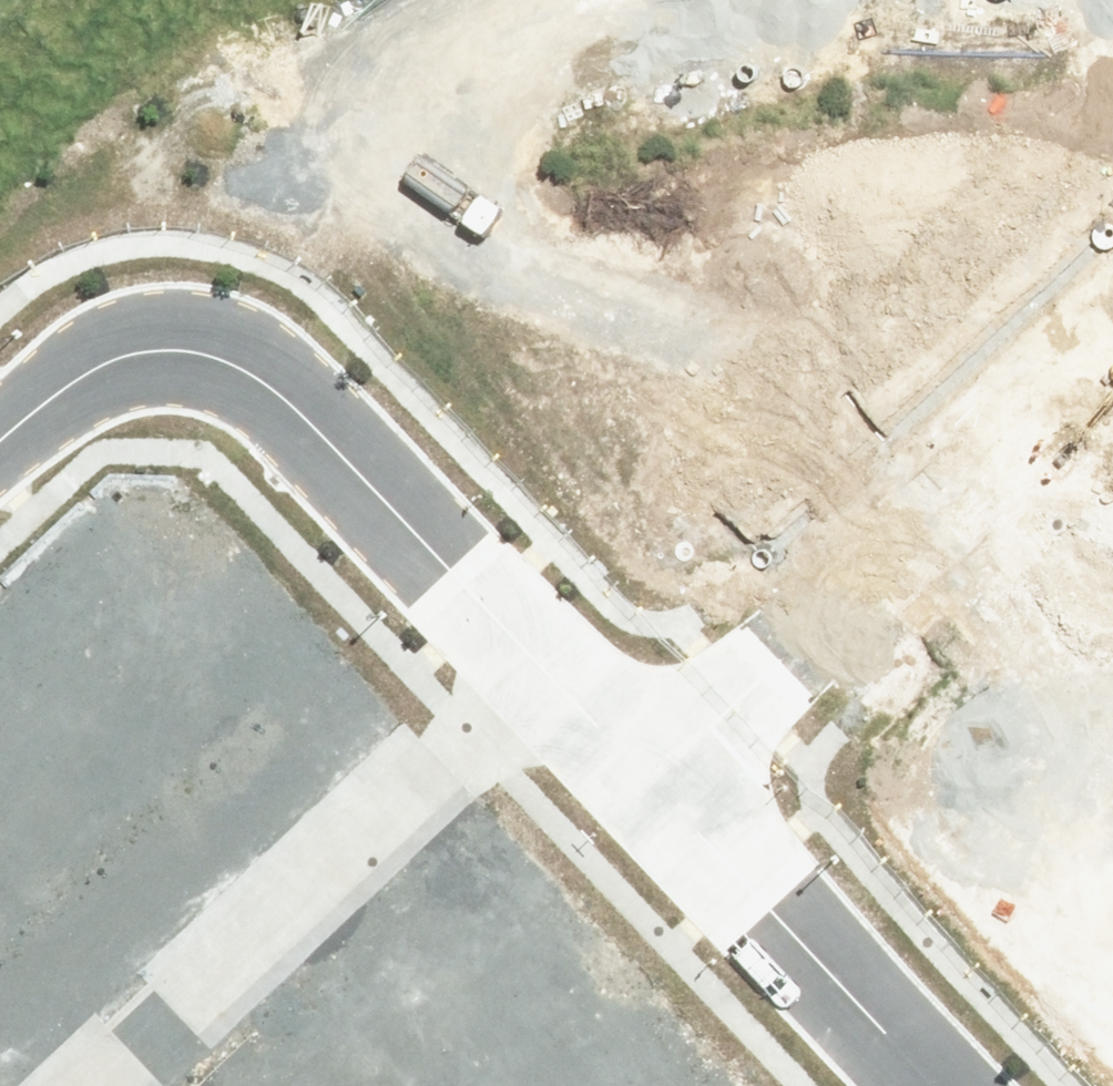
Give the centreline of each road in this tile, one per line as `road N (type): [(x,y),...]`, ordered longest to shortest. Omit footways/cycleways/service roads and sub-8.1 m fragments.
road 1 (residential): [(331,432),(588,216),(622,202),(834,209),(889,225),(1040,408)]
road 2 (residential): [(553,675),(109,1085)]
road 3 (residential): [(1040,408),(653,785)]
road 4 (residential): [(653,785),(936,1085)]
road 5 (residential): [(0,440),(61,384),(110,357),(158,348),(211,349),(283,383),(331,432)]
road 6 (residential): [(331,432),(553,675)]
road 7 (residential): [(553,675),(653,785)]

